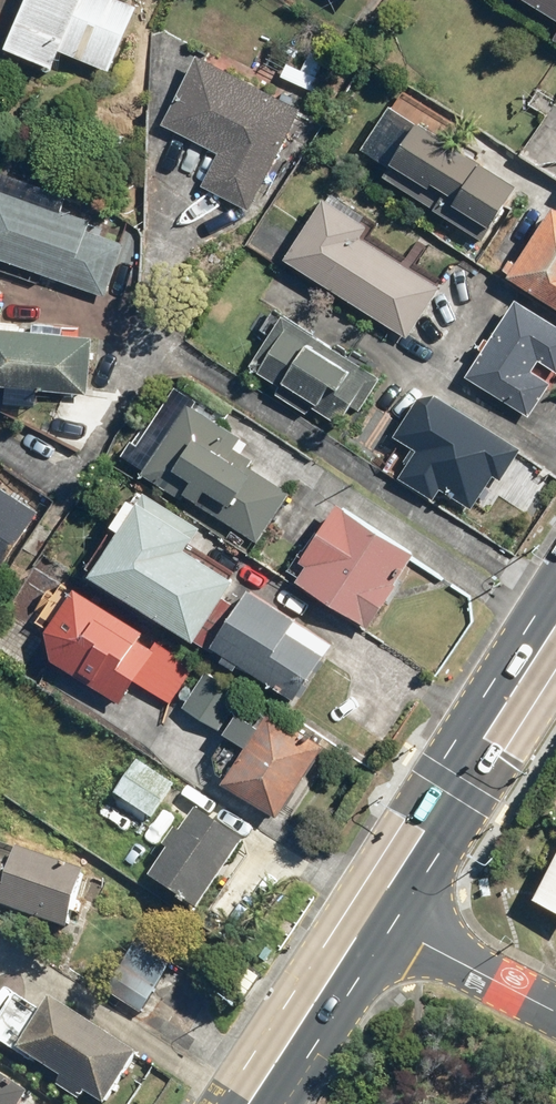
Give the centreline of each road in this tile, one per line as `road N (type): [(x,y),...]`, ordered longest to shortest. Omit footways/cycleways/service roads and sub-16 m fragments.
road 1 (primary): [(555,624),(369,916)]
road 2 (primary): [(369,916),(251,1103)]
road 3 (residential): [(369,916),(555,1012)]

